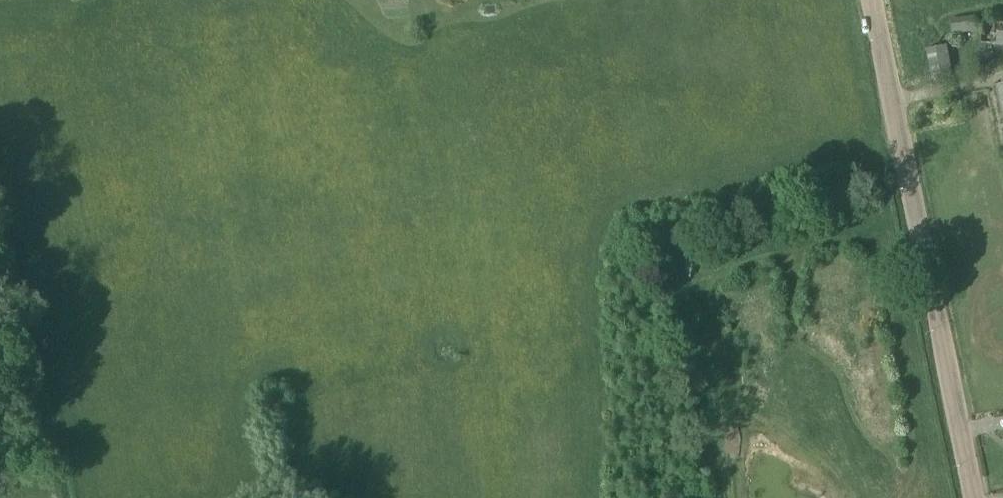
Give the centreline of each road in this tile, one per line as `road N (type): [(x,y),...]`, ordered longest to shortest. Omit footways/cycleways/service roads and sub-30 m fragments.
road 1 (tertiary): [(972,497),(869,0)]

